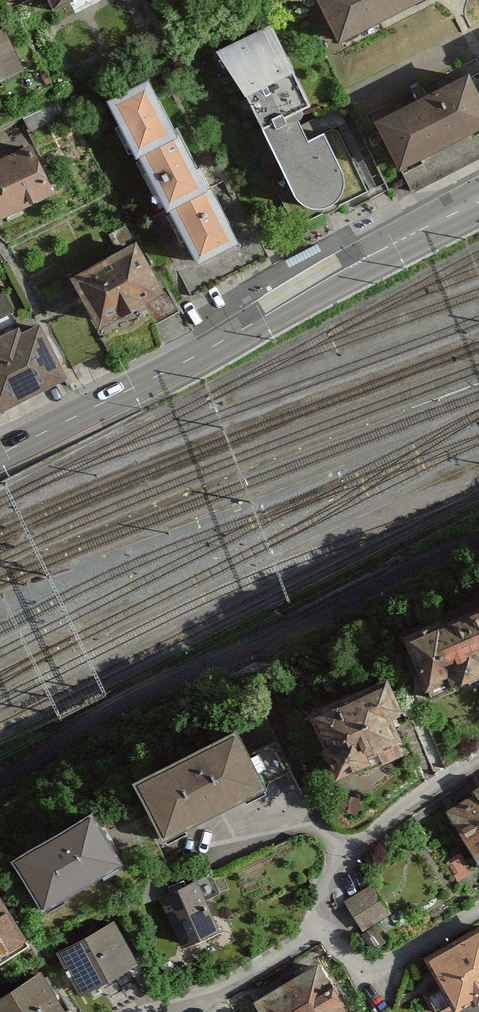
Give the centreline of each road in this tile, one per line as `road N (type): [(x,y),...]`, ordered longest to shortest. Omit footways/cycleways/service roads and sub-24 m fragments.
road 1 (secondary): [(0,456),(478,199)]
road 2 (motorway): [(478,979),(158,922),(0,911)]
road 3 (residential): [(478,761),(346,851),(320,932)]
road 4 (residential): [(320,932),(228,988),(154,1011)]
road 5 (residential): [(320,932),(345,955),(392,963),(478,911)]

